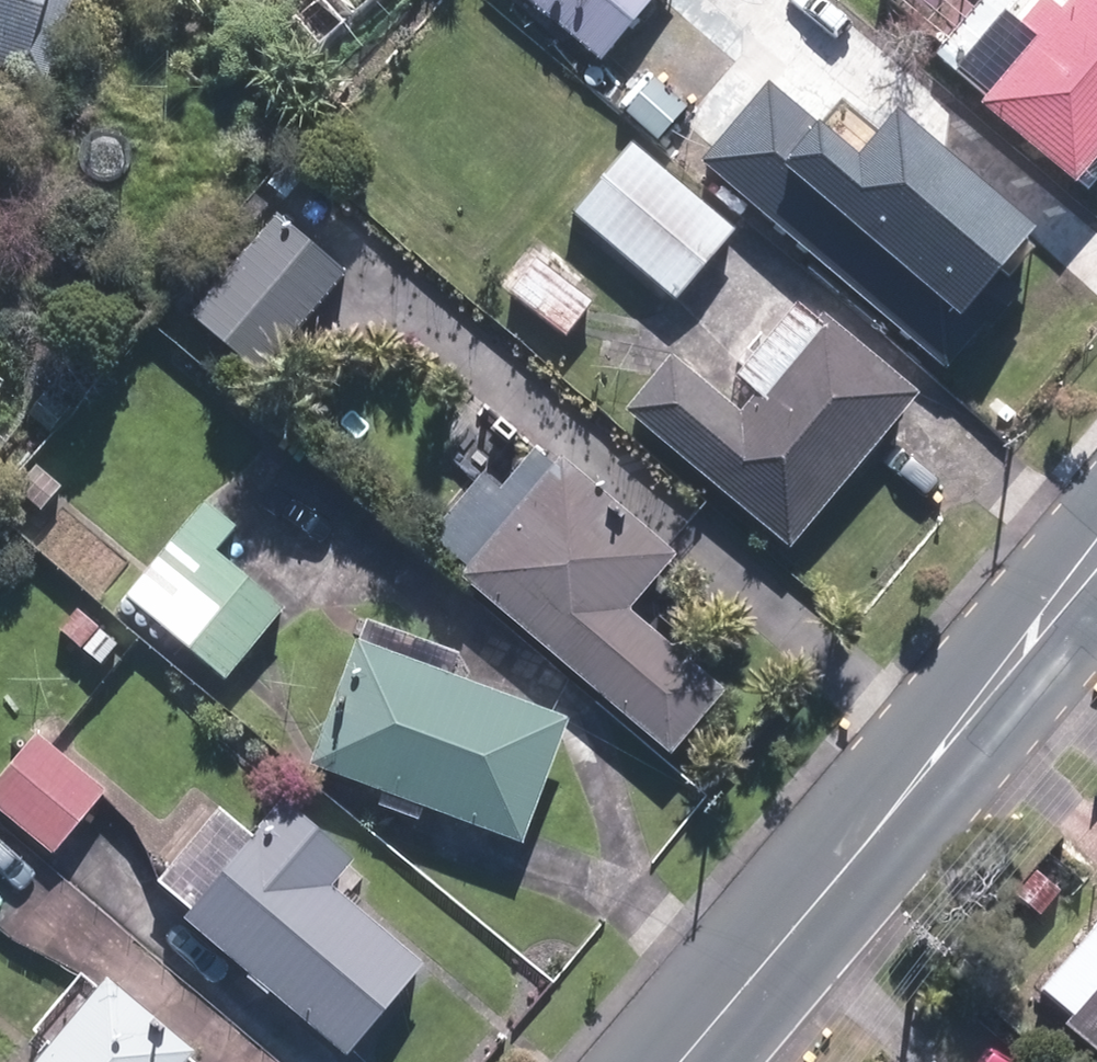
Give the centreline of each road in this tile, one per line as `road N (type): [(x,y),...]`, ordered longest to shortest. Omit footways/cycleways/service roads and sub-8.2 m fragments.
road 1 (secondary): [(679,1061),(1096,583)]

